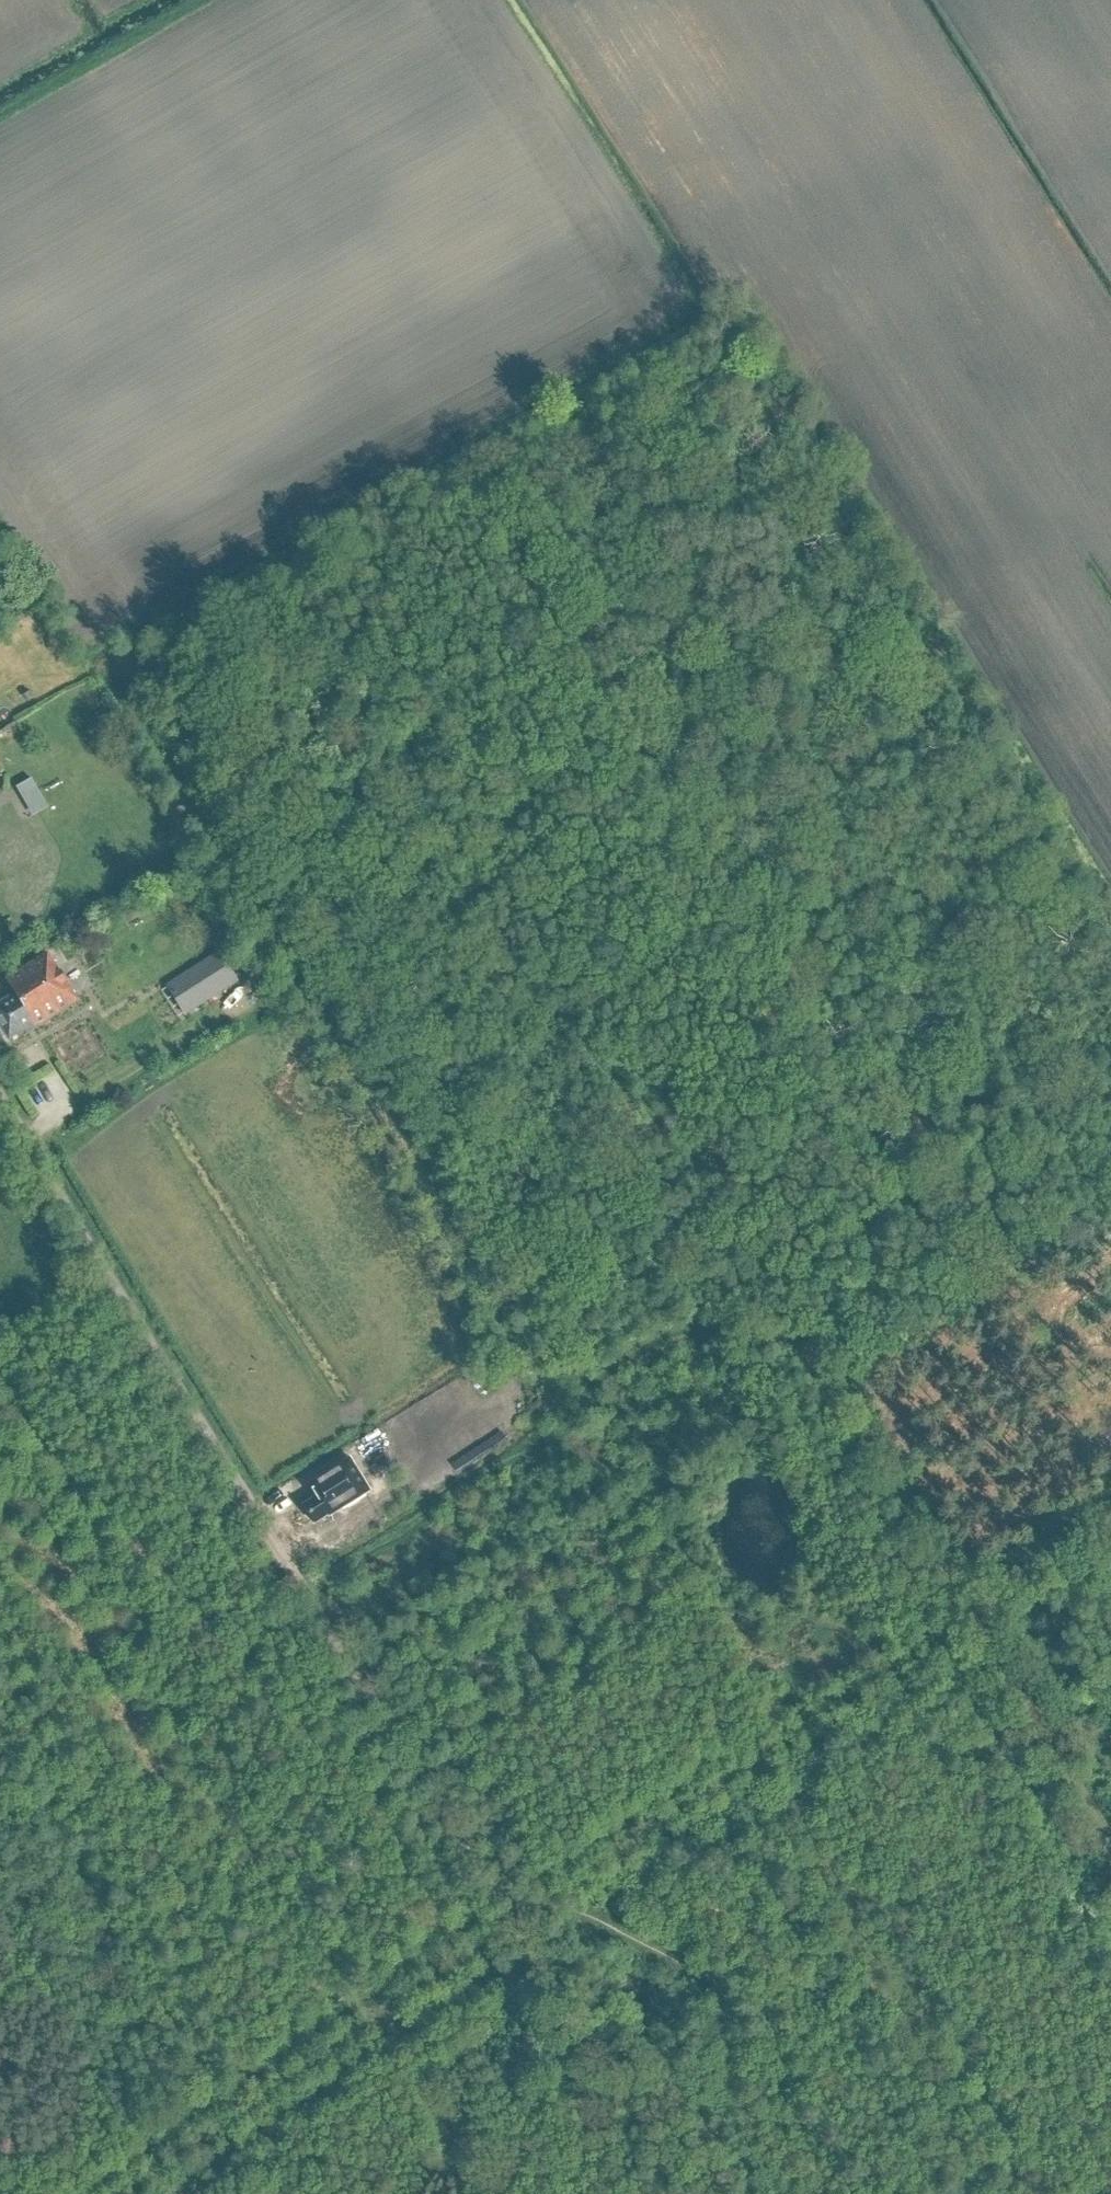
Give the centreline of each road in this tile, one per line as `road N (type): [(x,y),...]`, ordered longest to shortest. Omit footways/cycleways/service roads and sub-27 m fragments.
road 1 (unclassified): [(684,2193),(0,1098)]
road 2 (track): [(129,2193),(510,1928)]

